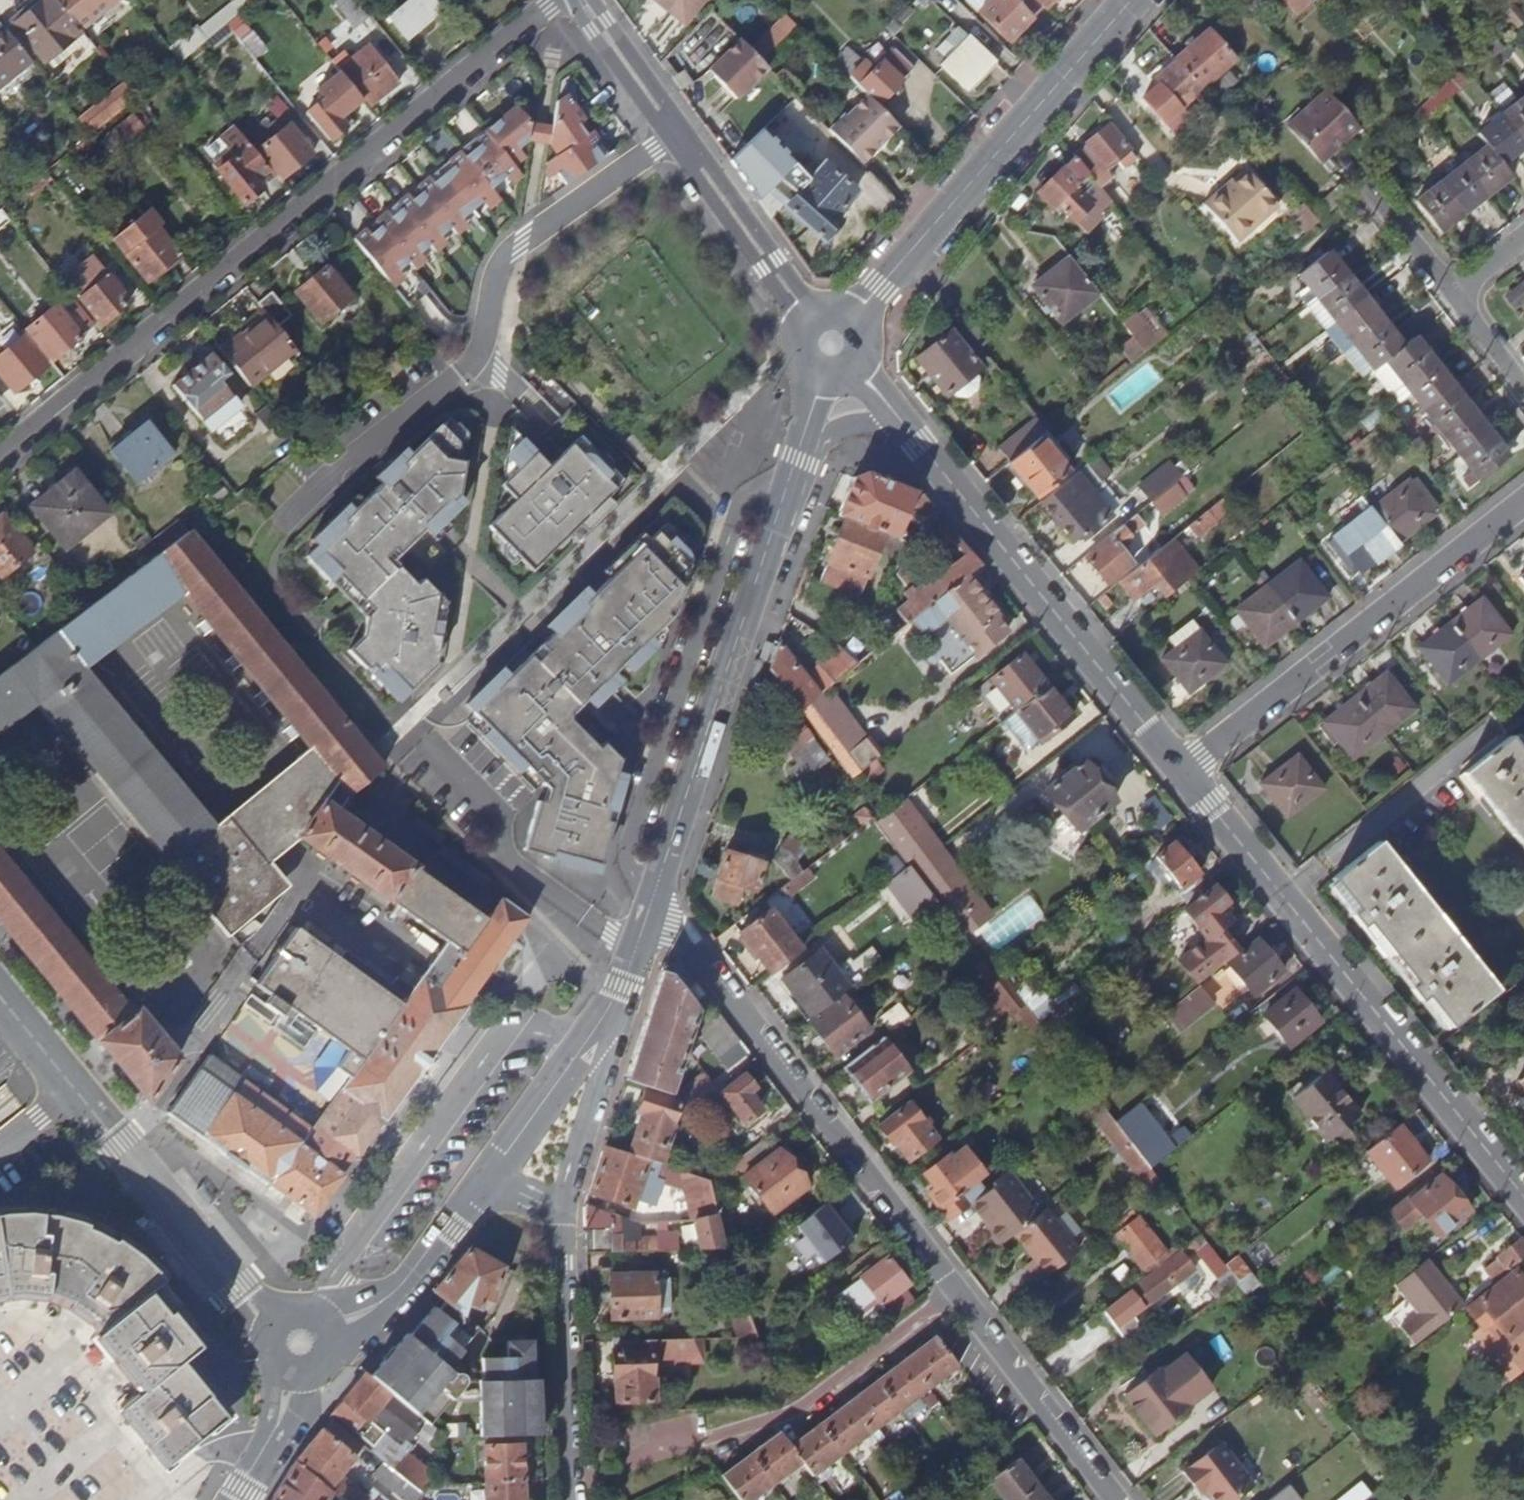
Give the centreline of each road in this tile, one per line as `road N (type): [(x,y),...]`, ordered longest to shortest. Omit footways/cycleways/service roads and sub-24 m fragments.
road 1 (residential): [(652,902),(1112,1499)]
road 2 (residential): [(0,457),(556,0)]
road 3 (residential): [(1523,1197),(1178,769)]
road 4 (residential): [(1178,769),(905,427)]
road 5 (residential): [(1523,503),(1178,769)]
road 6 (tertiary): [(852,319),(1132,0)]
road 7 (tertiary): [(652,902),(782,503)]
road 8 (residential): [(582,0),(811,319)]
road 9 (residential): [(568,1499),(560,1242)]
road 10 (tertiary): [(454,1220),(598,1025)]
road 11 (unclassified): [(560,1242),(563,1188),(602,1059),(598,1025)]
road 12 (residential): [(214,1261),(73,1089)]
road 13 (residential): [(782,503),(824,439),(862,424),(905,427)]
road 14 (tertiary): [(270,1354),(265,1425),(228,1499)]
road 15 (tertiary): [(238,1499),(297,1408),(305,1373)]
road 16 (unclassified): [(454,1220),(475,1203),(513,1194),(546,1209),(560,1242)]
road 17 (residential): [(1371,188),(1453,295)]
road 18 (tertiary): [(598,1025),(652,902)]
road 19 (tertiary): [(782,503),(822,375)]
road 20 (tertiary): [(330,1351),(374,1322),(417,1267)]

